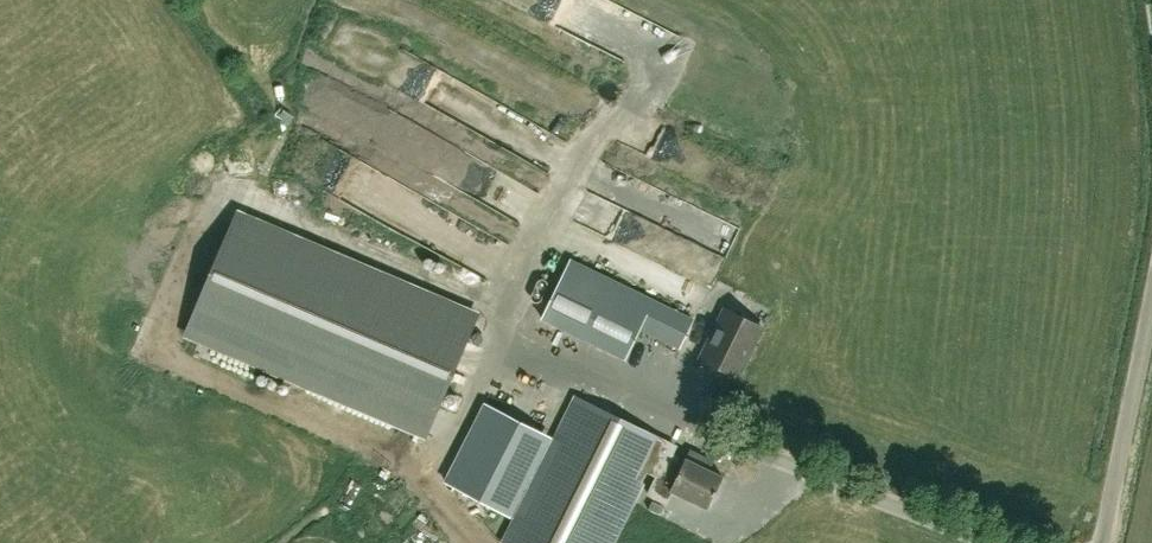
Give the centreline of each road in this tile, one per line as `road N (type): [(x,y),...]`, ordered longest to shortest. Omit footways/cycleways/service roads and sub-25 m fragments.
road 1 (unclassified): [(1101,542),(1151,303)]

